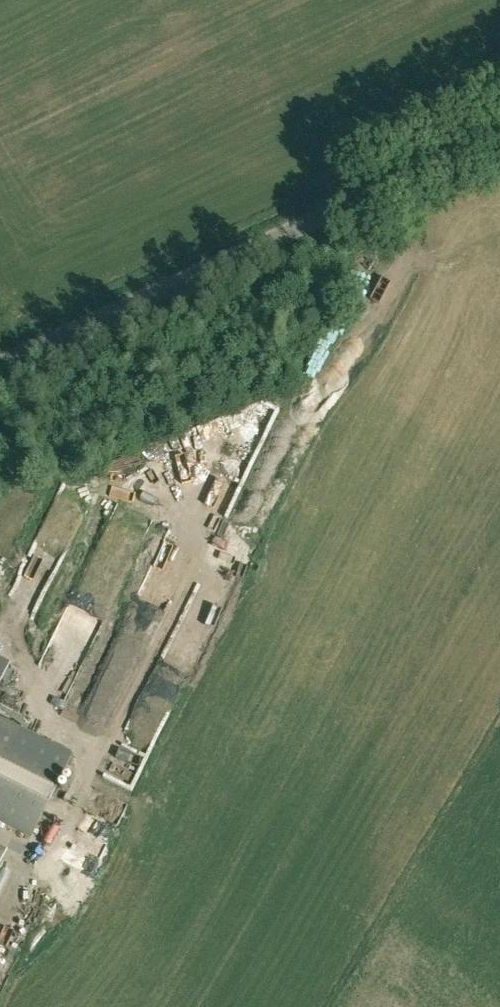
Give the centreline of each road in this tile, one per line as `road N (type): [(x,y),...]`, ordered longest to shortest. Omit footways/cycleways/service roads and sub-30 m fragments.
road 1 (unclassified): [(0,368),(499,137)]

